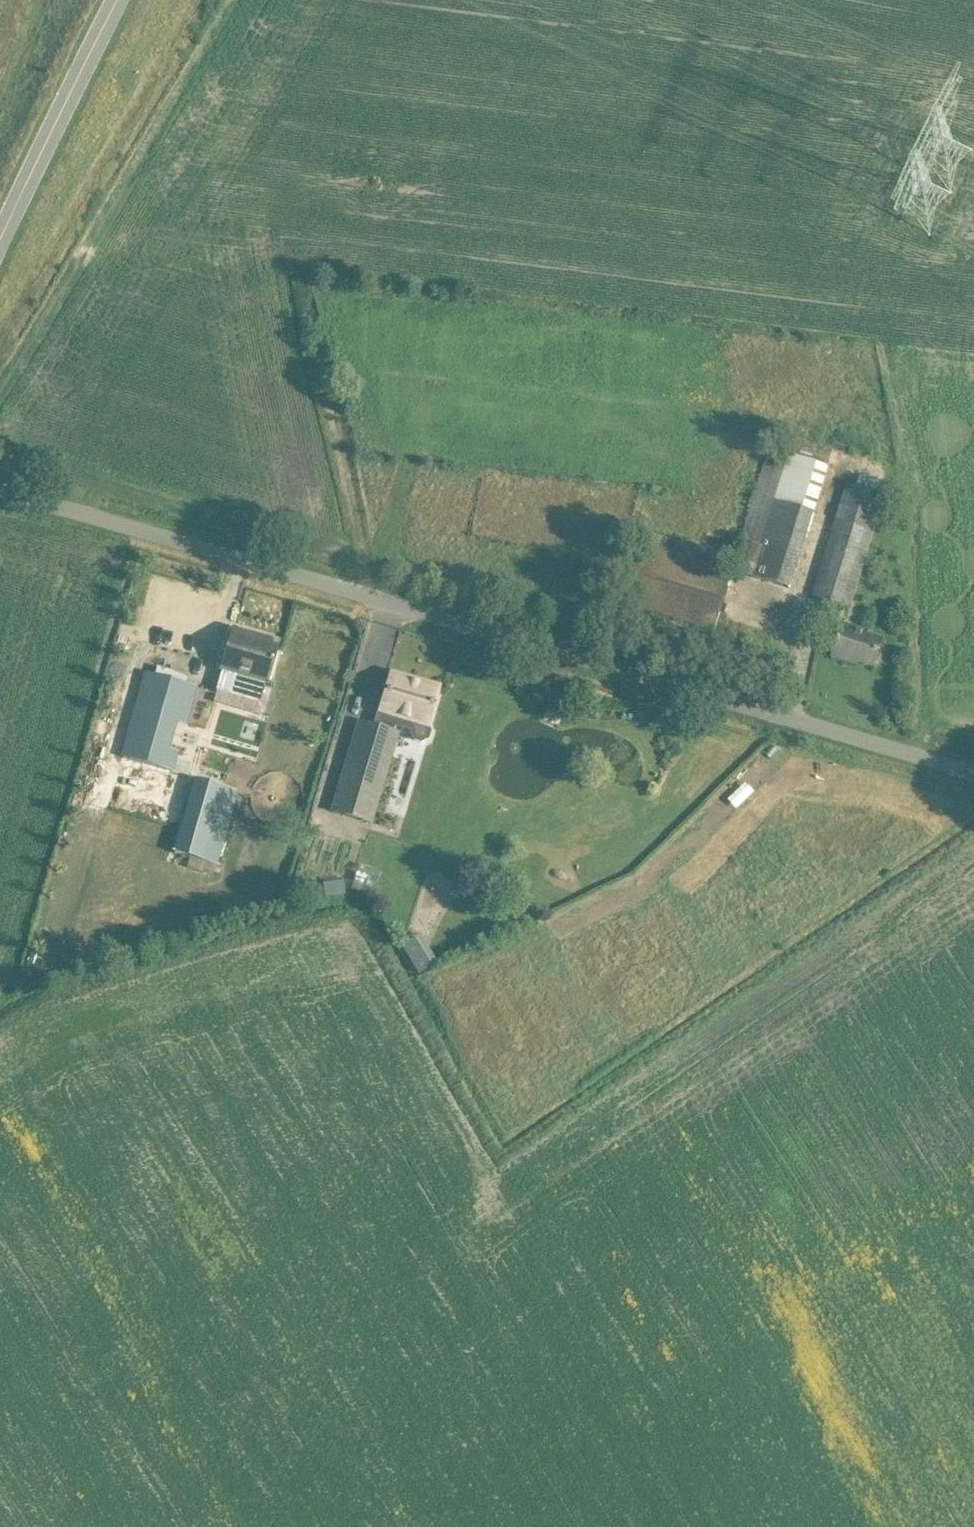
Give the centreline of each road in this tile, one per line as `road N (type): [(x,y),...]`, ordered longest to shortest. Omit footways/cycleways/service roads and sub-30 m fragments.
road 1 (unclassified): [(973,775),(0,491)]
road 2 (unclassified): [(0,239),(117,0)]

